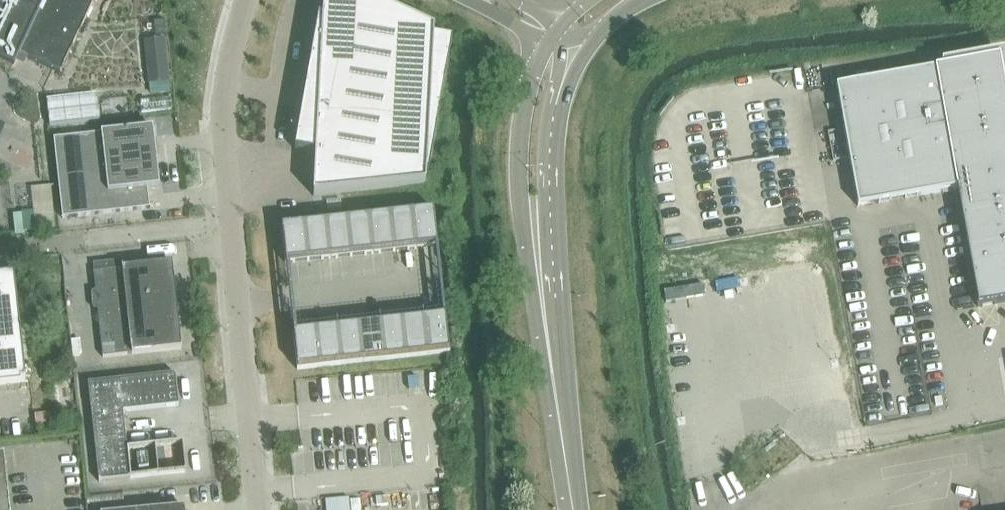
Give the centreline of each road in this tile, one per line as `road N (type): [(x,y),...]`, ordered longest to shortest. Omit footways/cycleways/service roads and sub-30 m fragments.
road 1 (unclassified): [(249,0),(229,84),(226,136),(255,509)]
road 2 (trunk): [(557,34),(528,97),(519,160),(533,300),(552,374)]
road 3 (trunk): [(552,374),(551,135),(582,45)]
road 4 (trunk): [(574,509),(552,374)]

